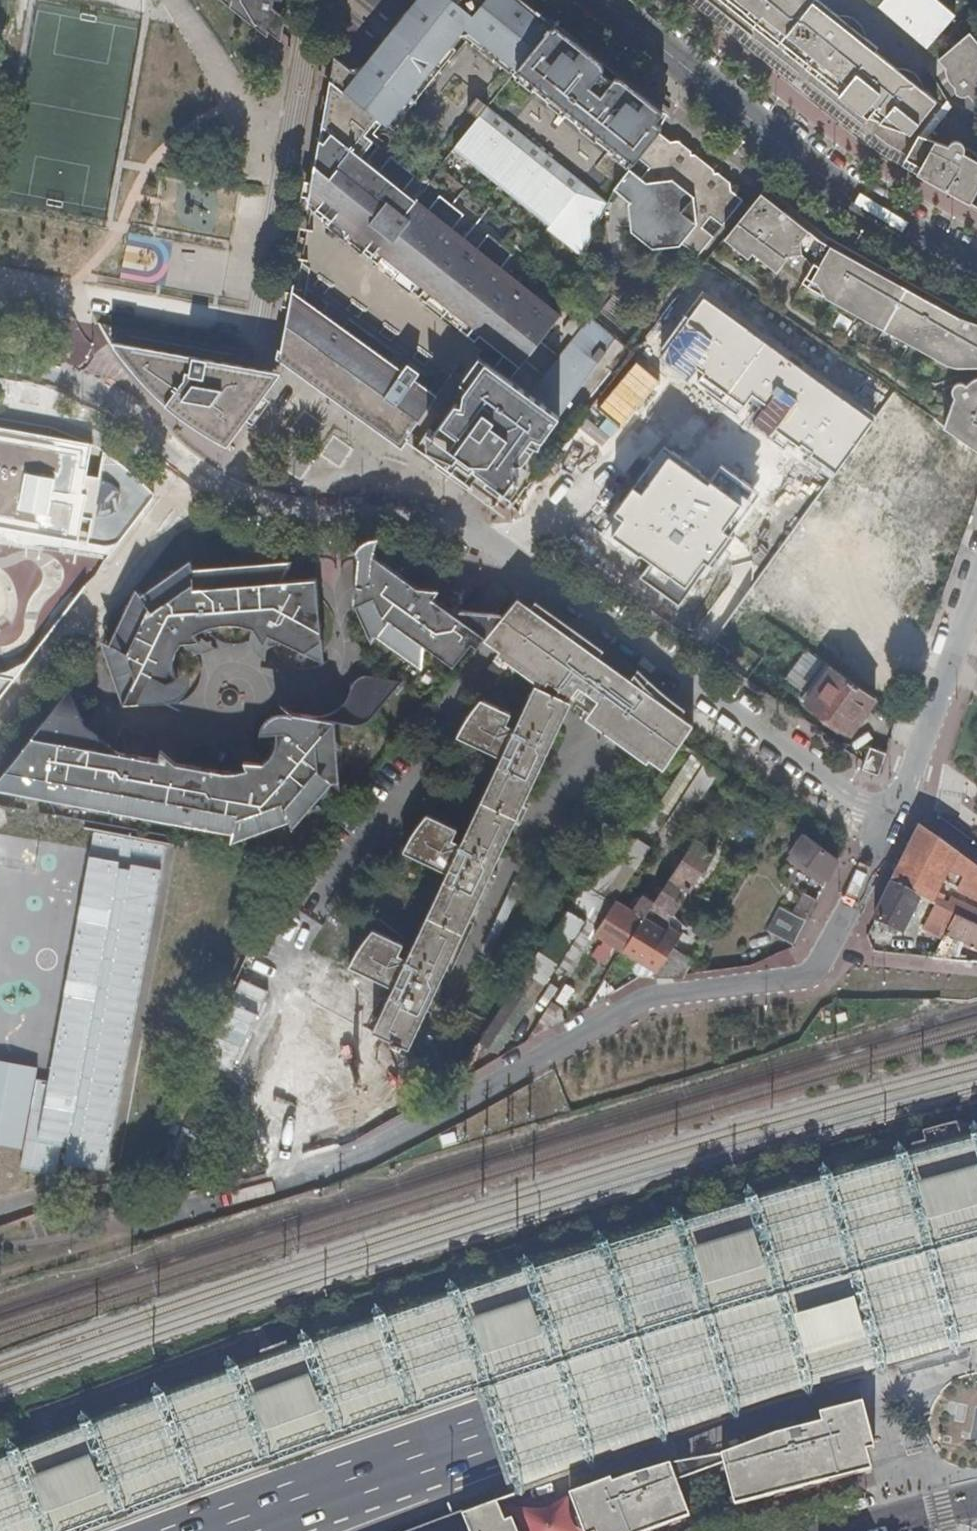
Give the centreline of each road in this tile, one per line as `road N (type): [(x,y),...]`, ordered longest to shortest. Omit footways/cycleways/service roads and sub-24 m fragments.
road 1 (motorway): [(976,1197),(476,1345),(0,1518)]
road 2 (residential): [(0,367),(72,381),(227,494),(272,508),(414,516),(473,542),(890,826)]
road 3 (residential): [(146,1224),(343,1167),(645,998),(806,975),(890,826)]
road 4 (motorway): [(237,1530),(683,1367),(976,1283)]
road 5 (residential): [(604,0),(866,213),(976,268)]
road 6 (residential): [(890,826),(950,661)]
road 7 (residential): [(976,1498),(850,1530)]

